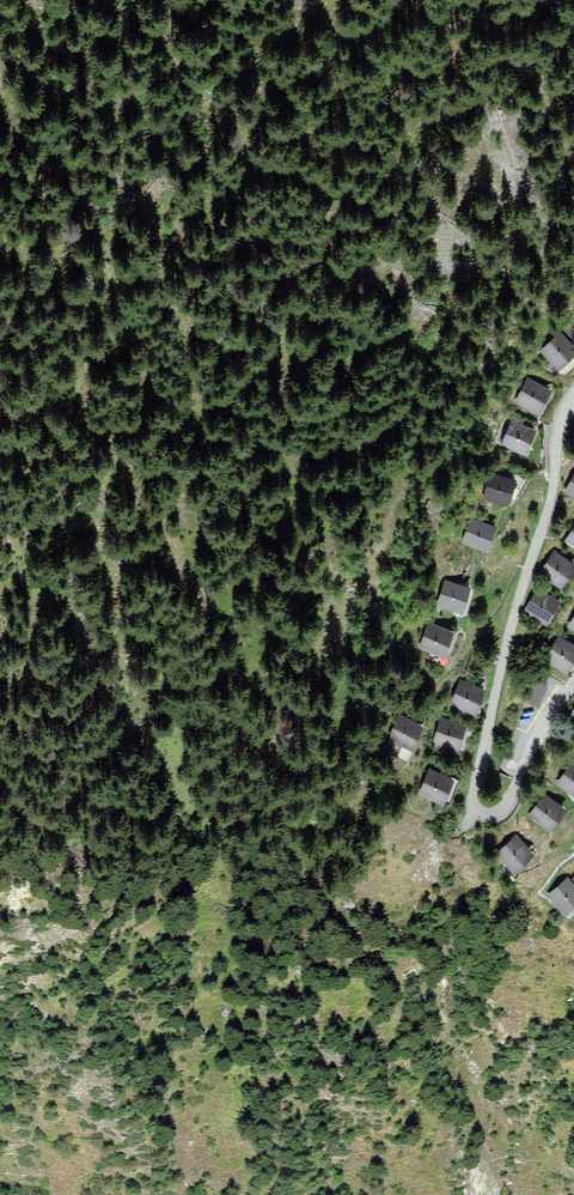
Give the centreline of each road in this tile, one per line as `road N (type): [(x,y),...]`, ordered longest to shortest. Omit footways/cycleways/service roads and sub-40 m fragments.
road 1 (residential): [(573,684),(526,755),(508,806),(492,815),(476,812),(470,799),(518,598),(551,508),(563,416),(573,400)]

